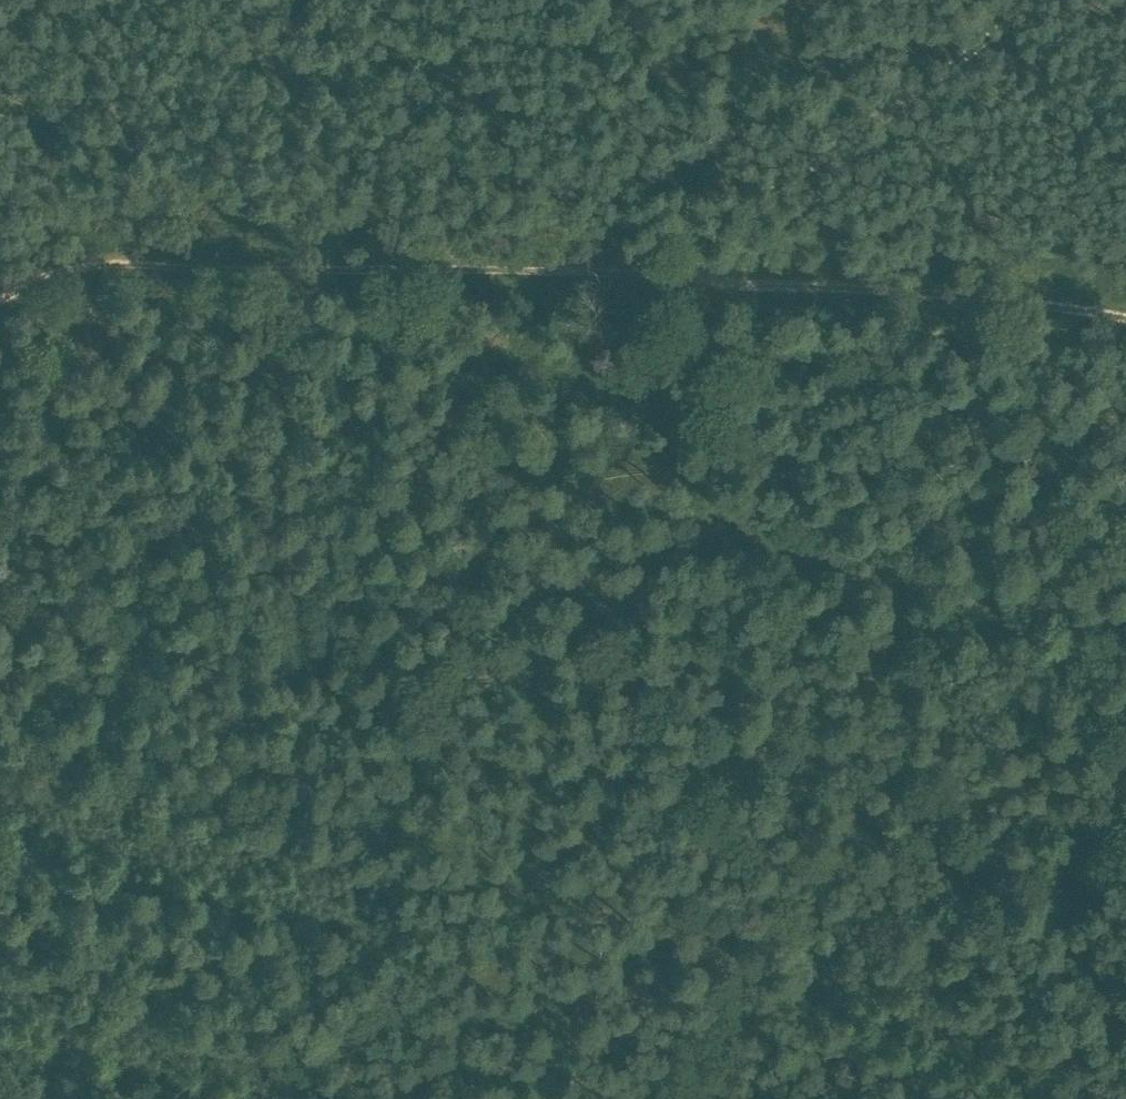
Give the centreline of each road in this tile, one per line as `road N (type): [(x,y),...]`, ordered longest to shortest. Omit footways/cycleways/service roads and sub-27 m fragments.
road 1 (track): [(0,297),(82,273),(230,257),(449,255),(872,278),(1125,309)]
road 2 (track): [(653,266),(1007,0)]

